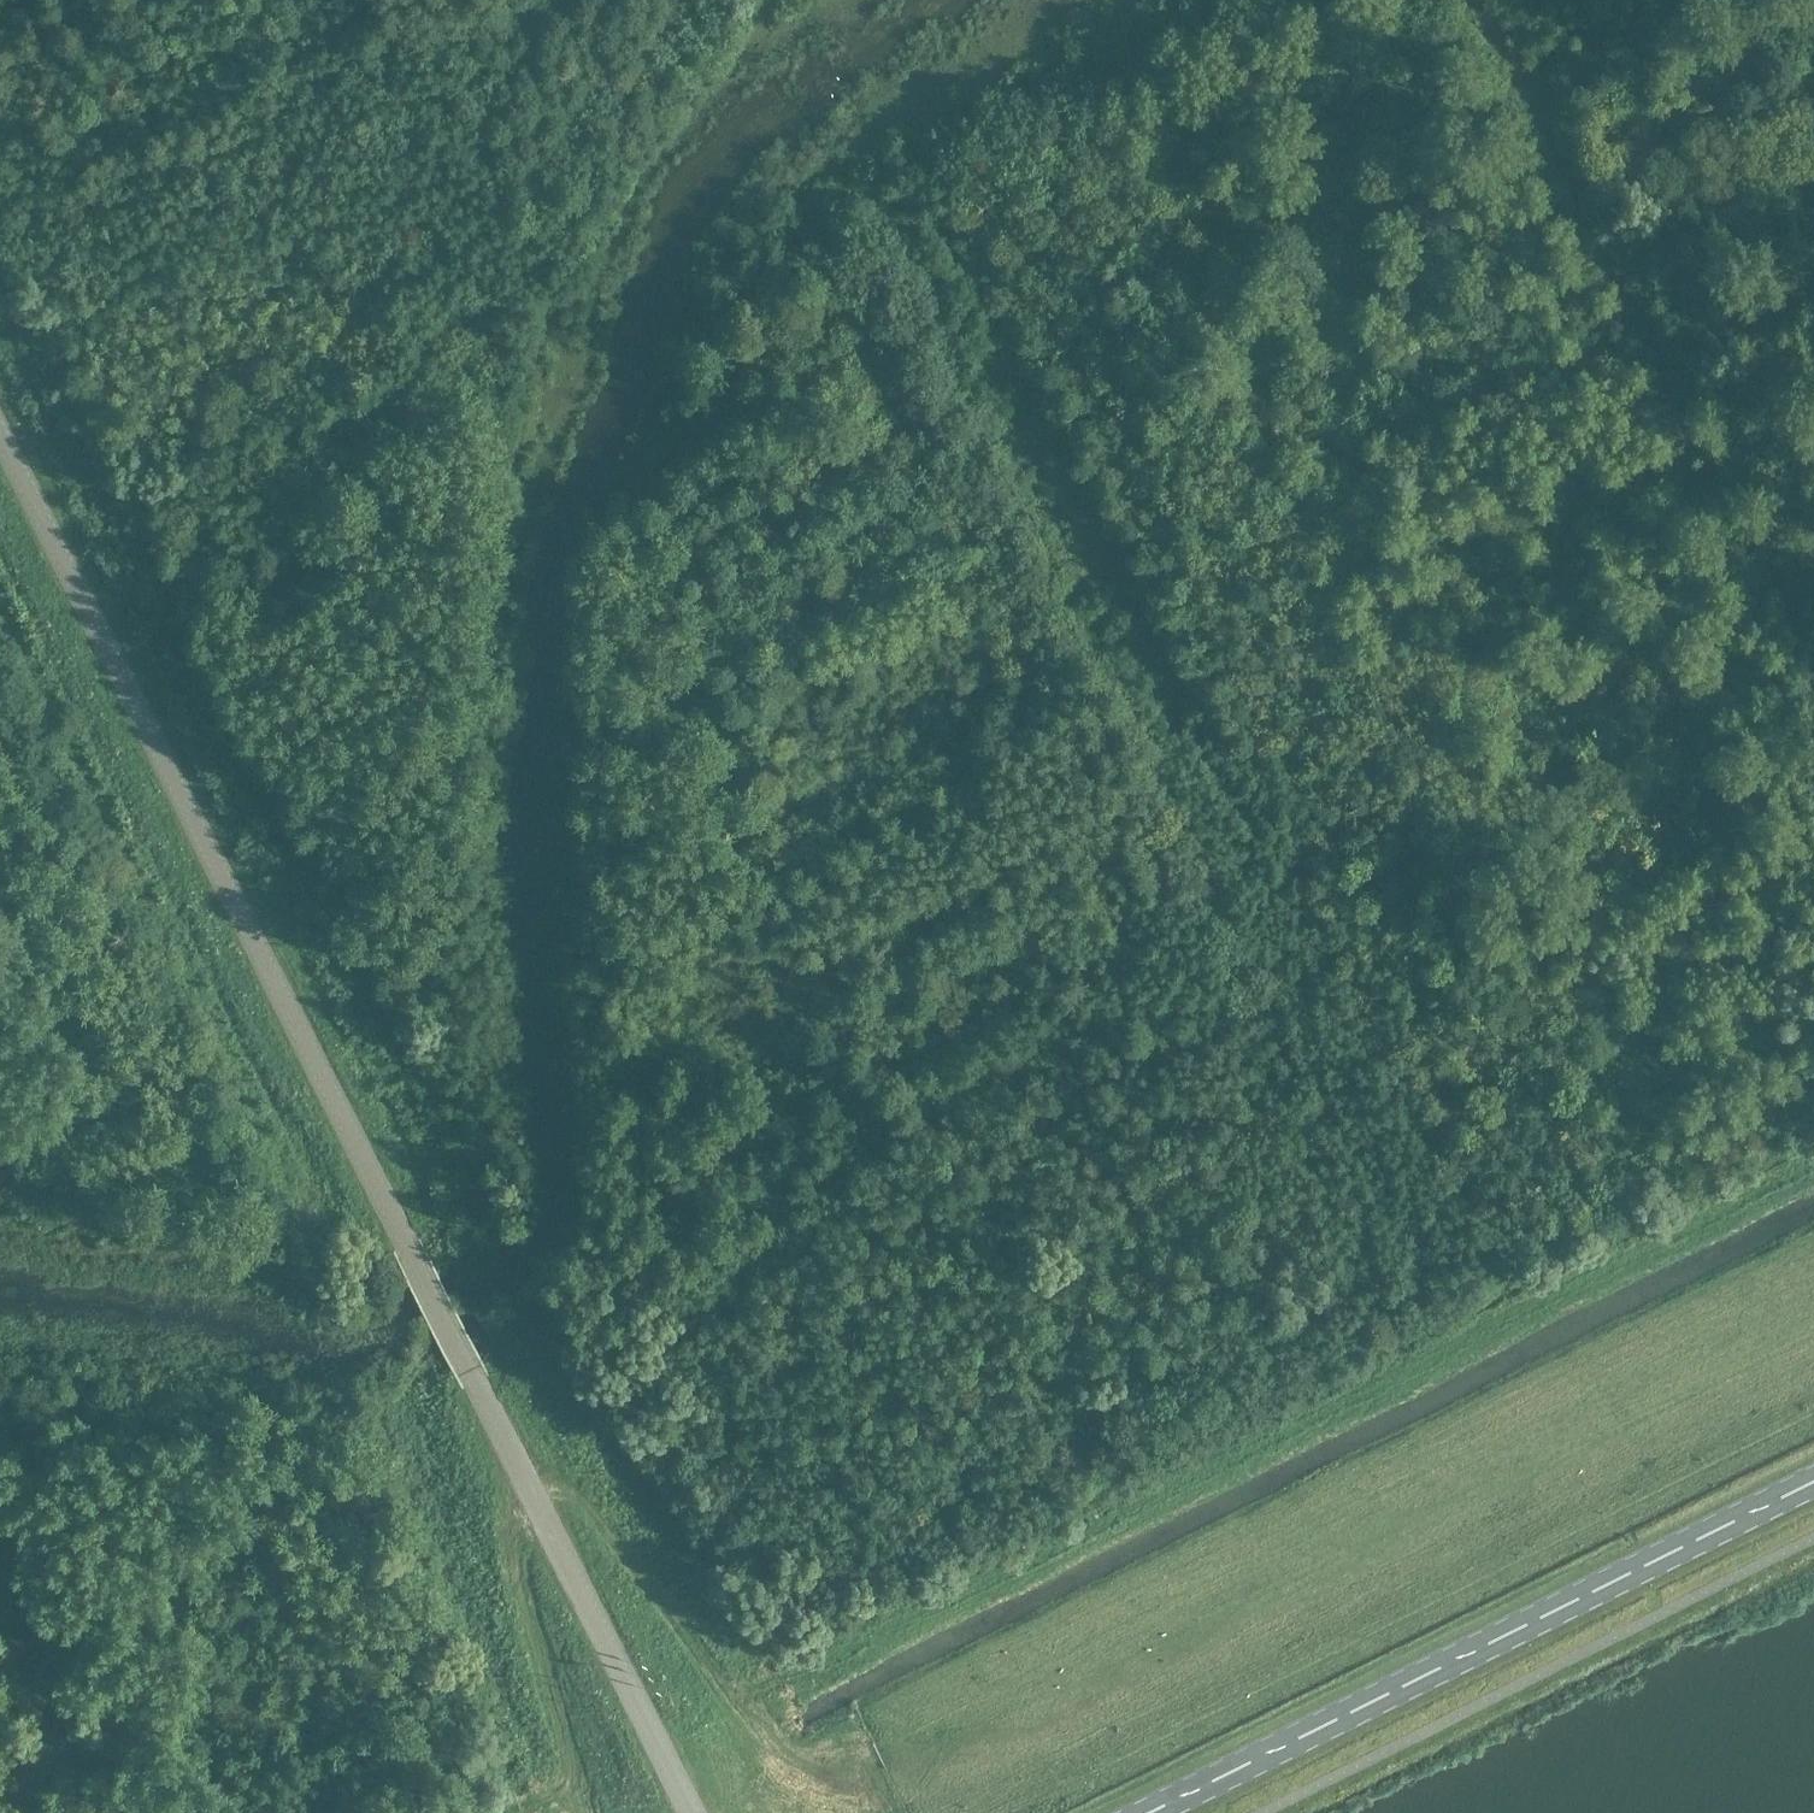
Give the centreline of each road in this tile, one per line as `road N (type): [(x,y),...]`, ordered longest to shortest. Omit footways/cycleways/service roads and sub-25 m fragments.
road 1 (unclassified): [(686,1812),(0,435)]
road 2 (primary): [(1179,1812),(1813,1497)]

